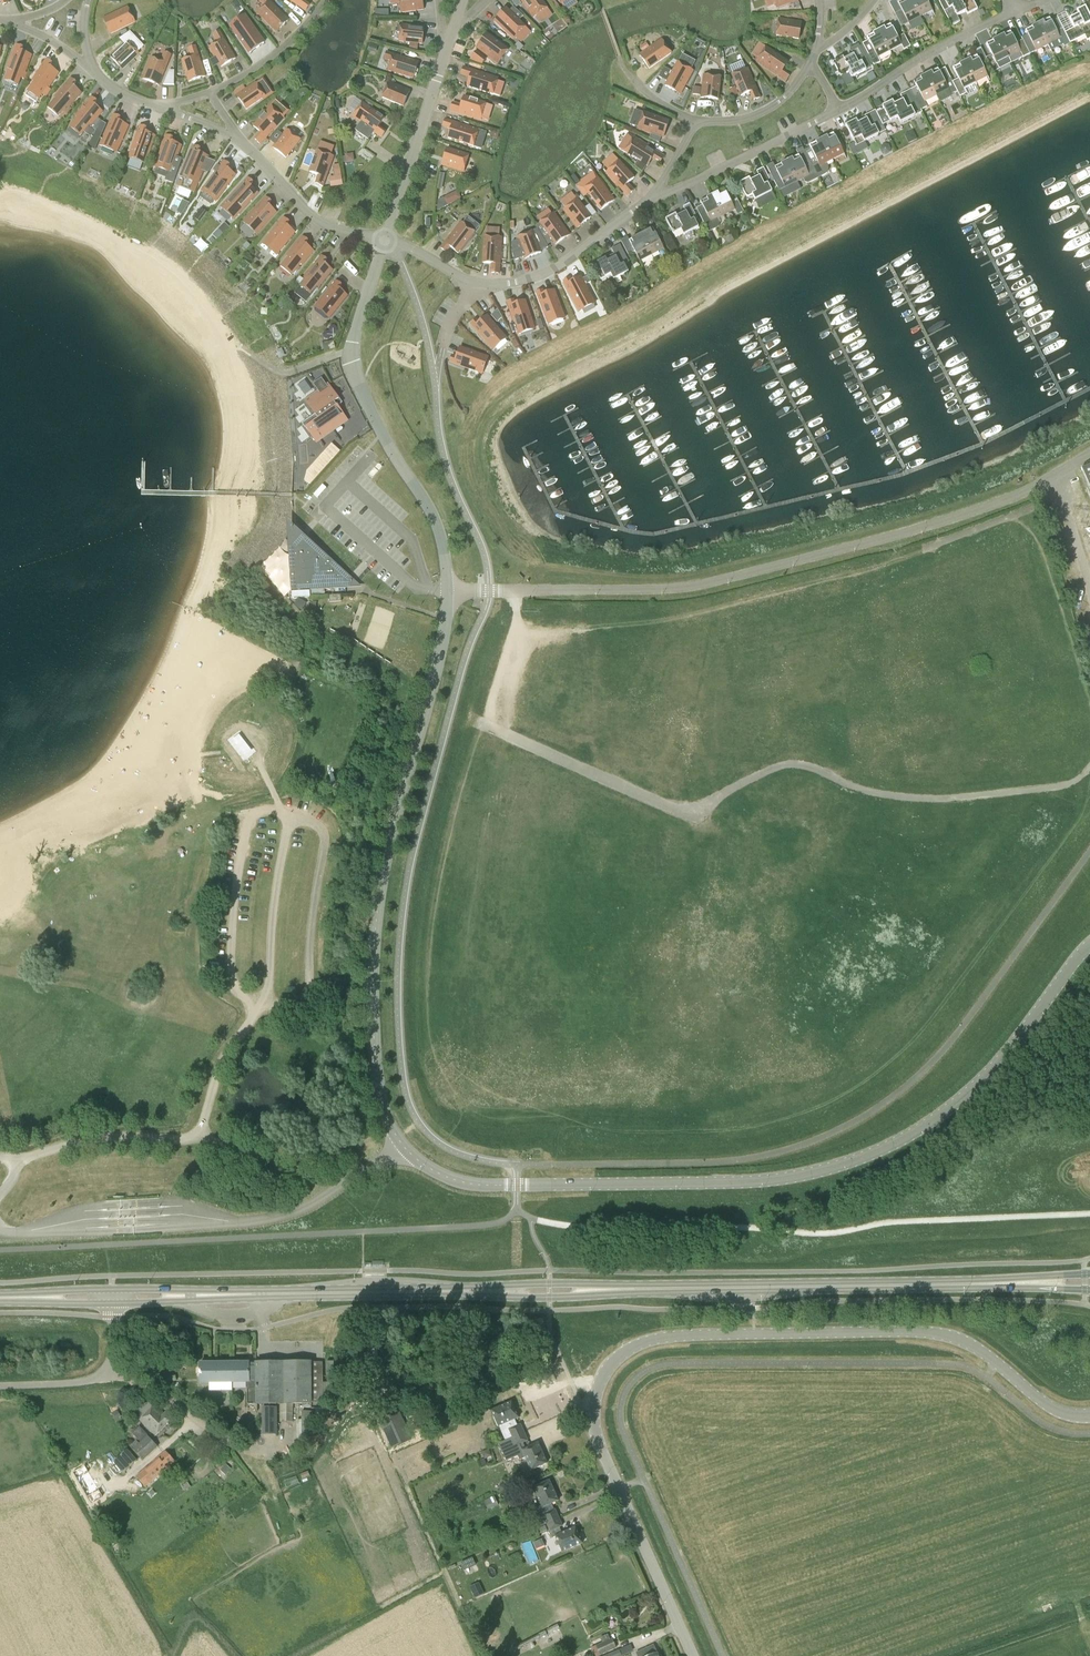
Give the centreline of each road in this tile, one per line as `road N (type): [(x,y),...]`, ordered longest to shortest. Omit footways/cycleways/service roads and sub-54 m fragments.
road 1 (unclassified): [(1089,946),(983,1080),(913,1134),(857,1159),(734,1182),(486,1185),(435,1172),(391,1125),(372,1002),(380,888),(441,649),(447,589)]
road 2 (tertiary): [(693,1655),(594,1427),(603,1376),(637,1344),(694,1334),(942,1334),(970,1344),(1052,1408),(1089,1416)]
road 3 (track): [(1089,767),(1070,784),(933,799),(878,794),(785,764),(709,802),(675,809),(479,722)]
road 4 (unclassified): [(447,589),(705,584),(984,509),(1056,474)]
road 5 (primary): [(965,1284),(630,1289)]
road 6 (residential): [(441,537),(352,372),(353,337),(385,239)]
road 7 (residential): [(837,110),(649,199)]
road 8 (residential): [(1018,10),(837,110)]
road 9 (residential): [(475,283),(544,274),(649,199)]
road 10 (primary): [(453,1291),(257,1294)]
road 11 (residential): [(385,239),(444,54)]
road 12 (unclassified): [(0,1386),(83,1382),(113,1370),(112,1304)]
road 13 (primary): [(453,1291),(550,1298),(630,1289)]
road 14 (primary): [(630,1289),(550,1283),(453,1291)]
road 15 (residential): [(385,239),(317,220),(248,147)]
road 16 (residential): [(209,93),(274,56),(326,0)]
road 17 (primary): [(112,1304),(257,1294)]
road 18 (primary): [(257,1294),(112,1289)]
road 19 (track): [(492,728),(490,704),(515,625),(514,591)]
road 20 (residential): [(695,121),(765,111),(811,62)]
road 21 (primary): [(1089,1274),(965,1284)]
road 22 (primary): [(965,1284),(1089,1289)]

